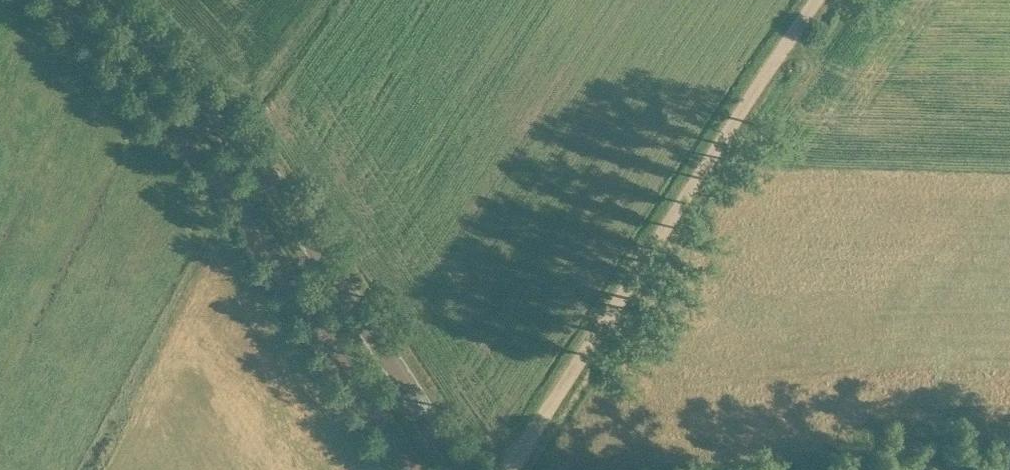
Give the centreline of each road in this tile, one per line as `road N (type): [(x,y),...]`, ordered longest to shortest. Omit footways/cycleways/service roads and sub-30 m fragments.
road 1 (tertiary): [(115,0),(227,123),(461,469)]
road 2 (track): [(501,469),(821,0)]

